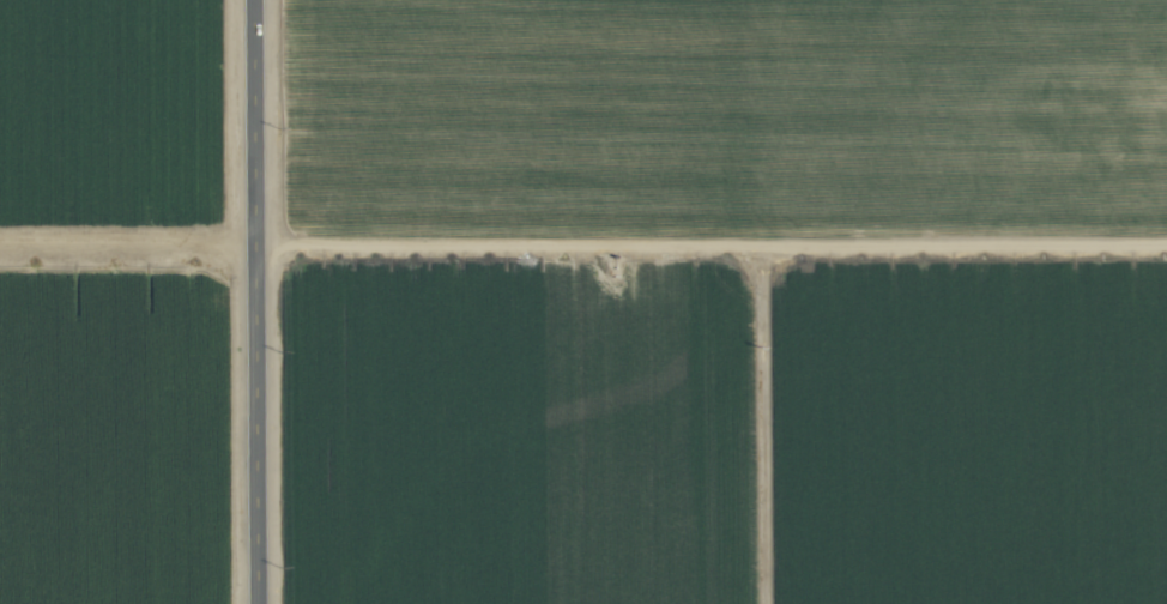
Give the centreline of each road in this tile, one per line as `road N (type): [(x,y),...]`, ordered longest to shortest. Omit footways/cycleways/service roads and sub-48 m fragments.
road 1 (track): [(249,250),(1166,244)]
road 2 (residential): [(253,603),(246,0)]
road 3 (track): [(761,247),(762,603)]

